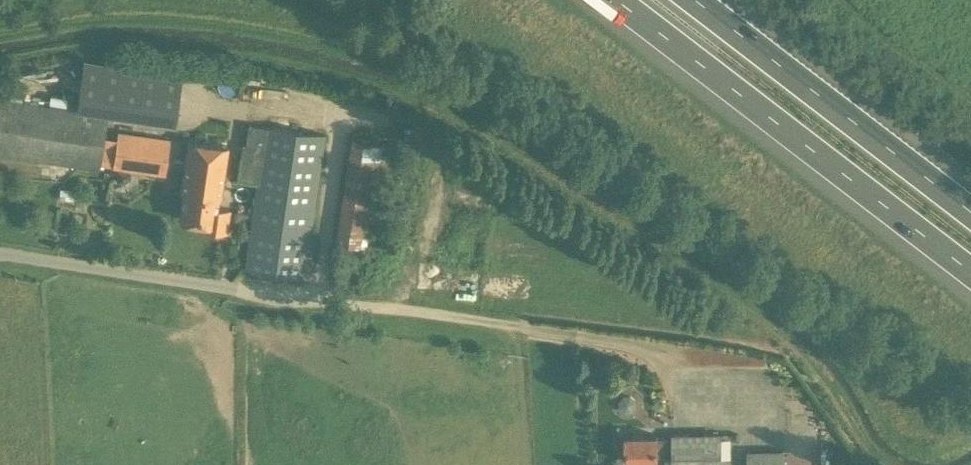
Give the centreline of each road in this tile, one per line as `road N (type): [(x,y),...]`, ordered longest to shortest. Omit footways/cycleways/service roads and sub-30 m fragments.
road 1 (motorway): [(614,0),(970,273)]
road 2 (motorway): [(970,214),(693,0)]
road 3 (unclassified): [(0,255),(327,302)]

